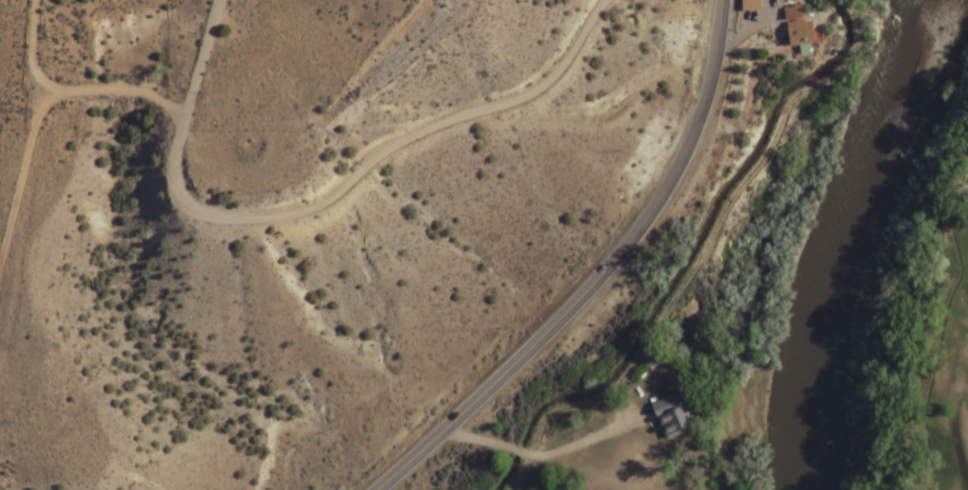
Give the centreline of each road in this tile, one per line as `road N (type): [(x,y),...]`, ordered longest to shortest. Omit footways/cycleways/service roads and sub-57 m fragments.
road 1 (residential): [(603,0),(566,60),(532,92),(400,142),(320,205),(243,220),(187,205),(174,173),(218,0)]
road 2 (track): [(841,0),(860,32),(842,70),(791,102),(626,374),(597,403),(541,422),(512,489)]
road 3 (secondary): [(376,489),(515,365),(631,240),(692,137),(721,0)]

